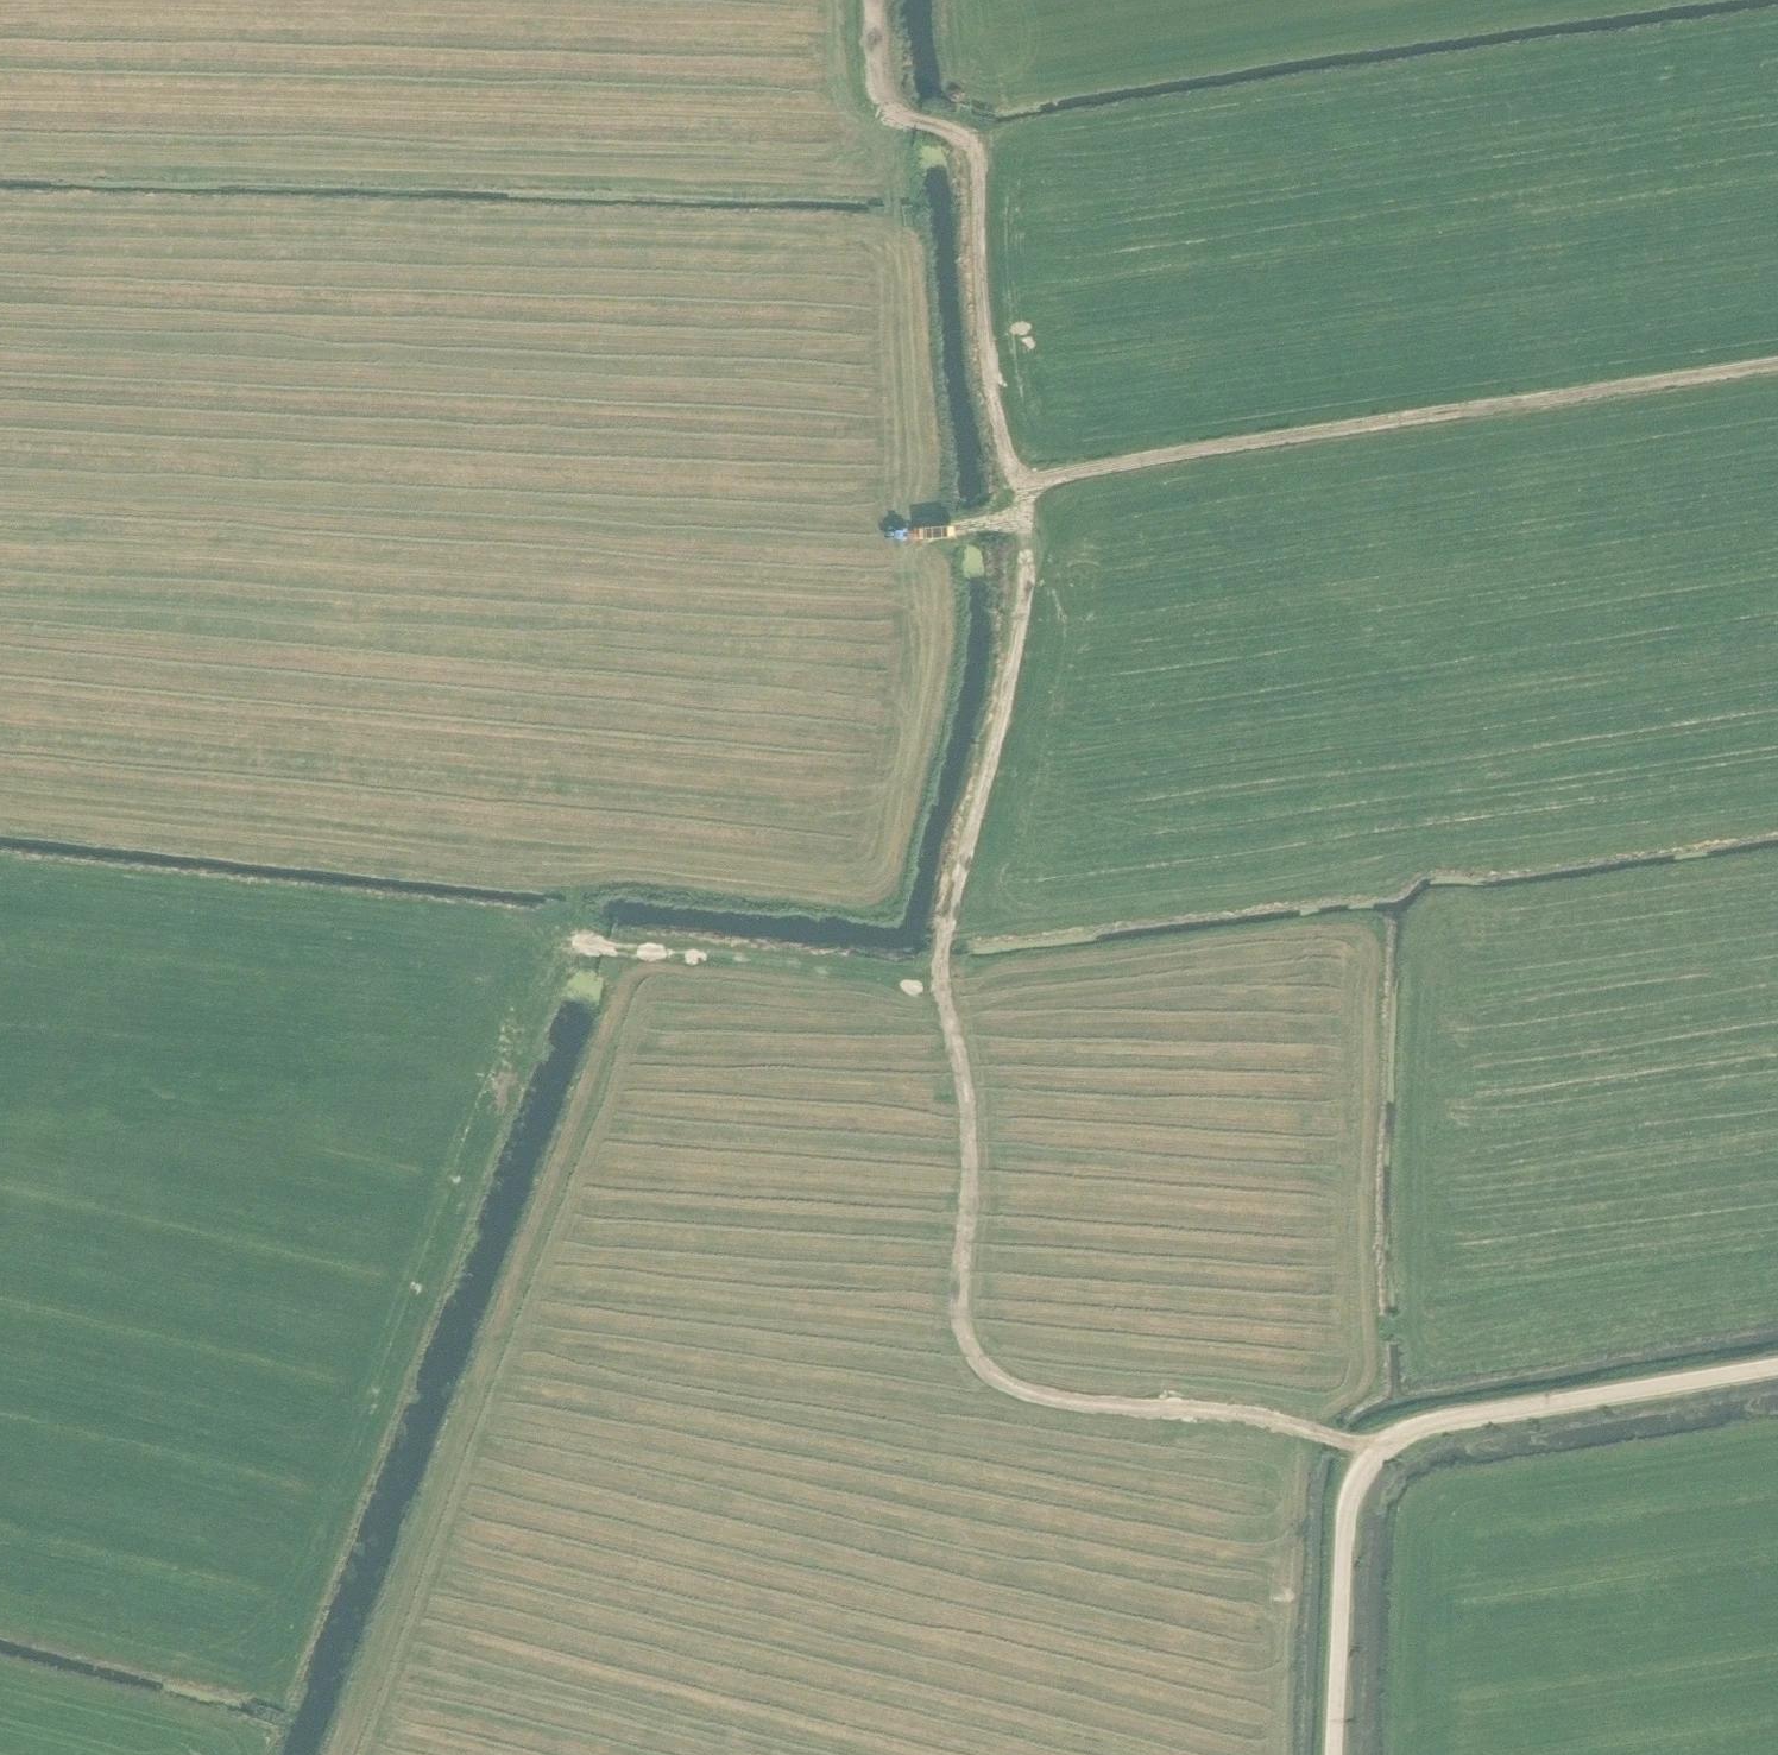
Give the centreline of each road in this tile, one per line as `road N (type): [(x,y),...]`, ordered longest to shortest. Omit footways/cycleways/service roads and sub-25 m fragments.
road 1 (tertiary): [(1335,1754),(1348,1499),(1374,1450),(1423,1425),(1777,1366)]

